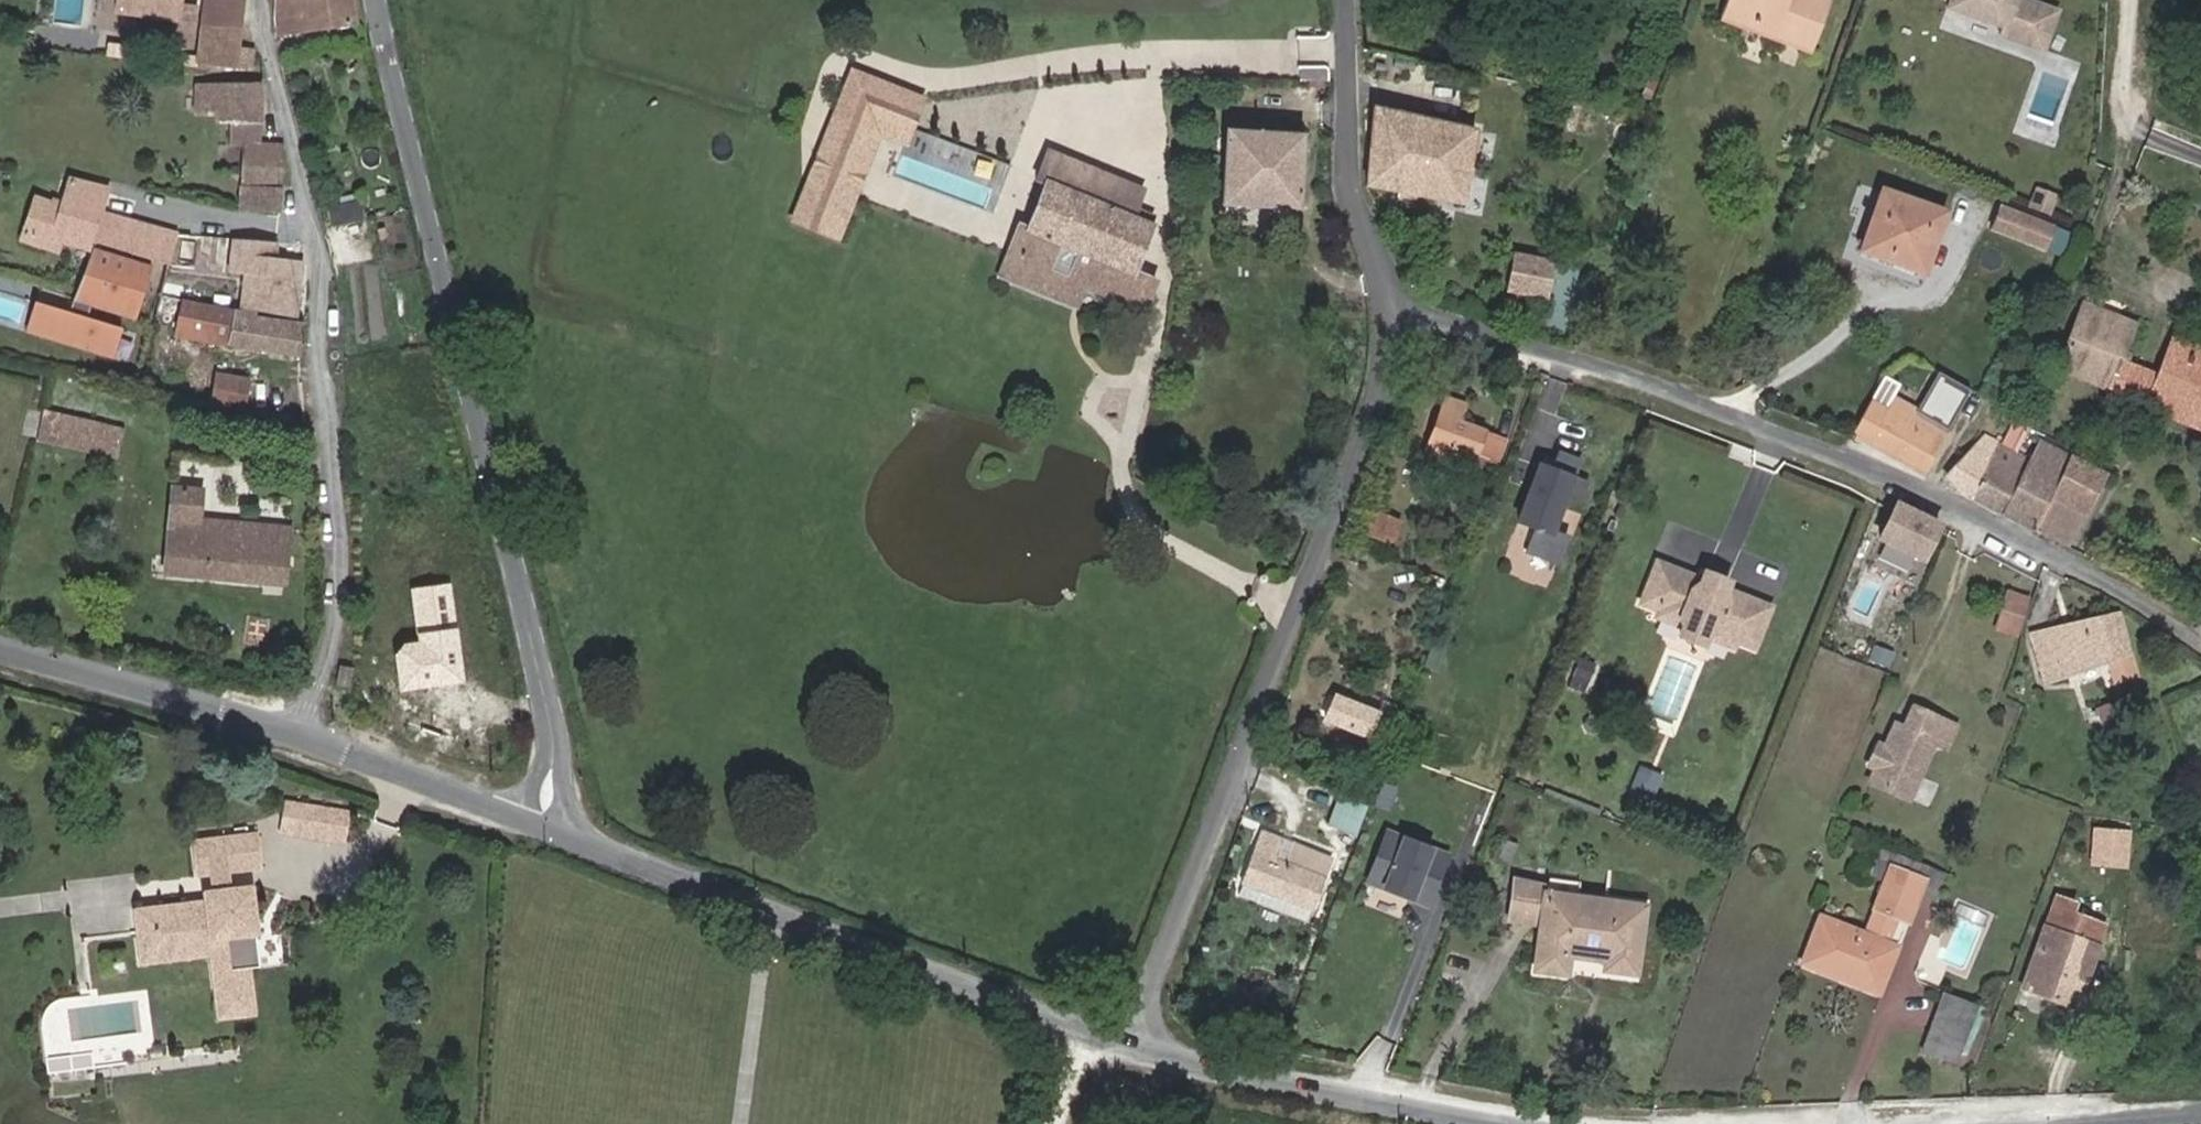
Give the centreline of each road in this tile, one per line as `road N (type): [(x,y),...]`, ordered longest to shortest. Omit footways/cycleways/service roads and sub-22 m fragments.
road 1 (residential): [(2200,647),(2128,595),(1895,482),(1394,294)]
road 2 (residential): [(539,826),(553,765),(552,724),(374,0)]
road 3 (residential): [(1136,1048),(1156,968),(1360,468),(1394,294)]
road 4 (residential): [(297,737),(332,622),(335,536),(317,359),(316,247),(257,0)]
road 5 (tertiary): [(539,826),(1136,1048)]
road 6 (tertiary): [(1136,1048),(1271,1084),(1492,1123)]
road 7 (tertiary): [(0,644),(297,737)]
road 8 (residential): [(1394,294),(1347,162),(1337,0)]
road 9 (tertiary): [(297,737),(539,826)]

